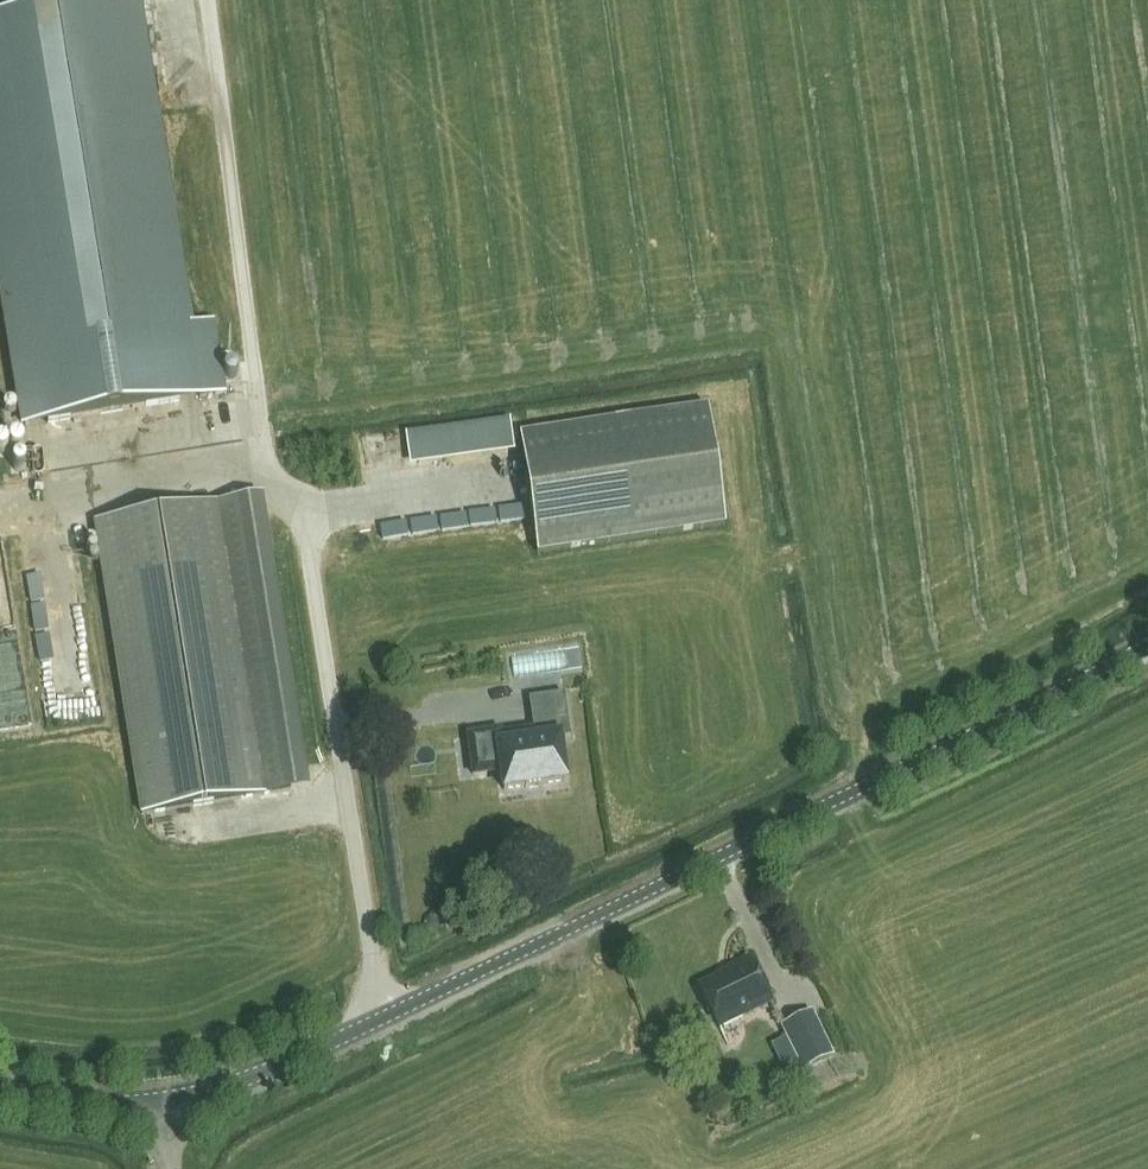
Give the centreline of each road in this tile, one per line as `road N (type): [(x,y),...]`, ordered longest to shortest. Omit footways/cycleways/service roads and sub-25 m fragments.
road 1 (tertiary): [(160,1111),(388,1018),(1020,715),(1147,645)]
road 2 (tertiary): [(0,1094),(160,1111)]

